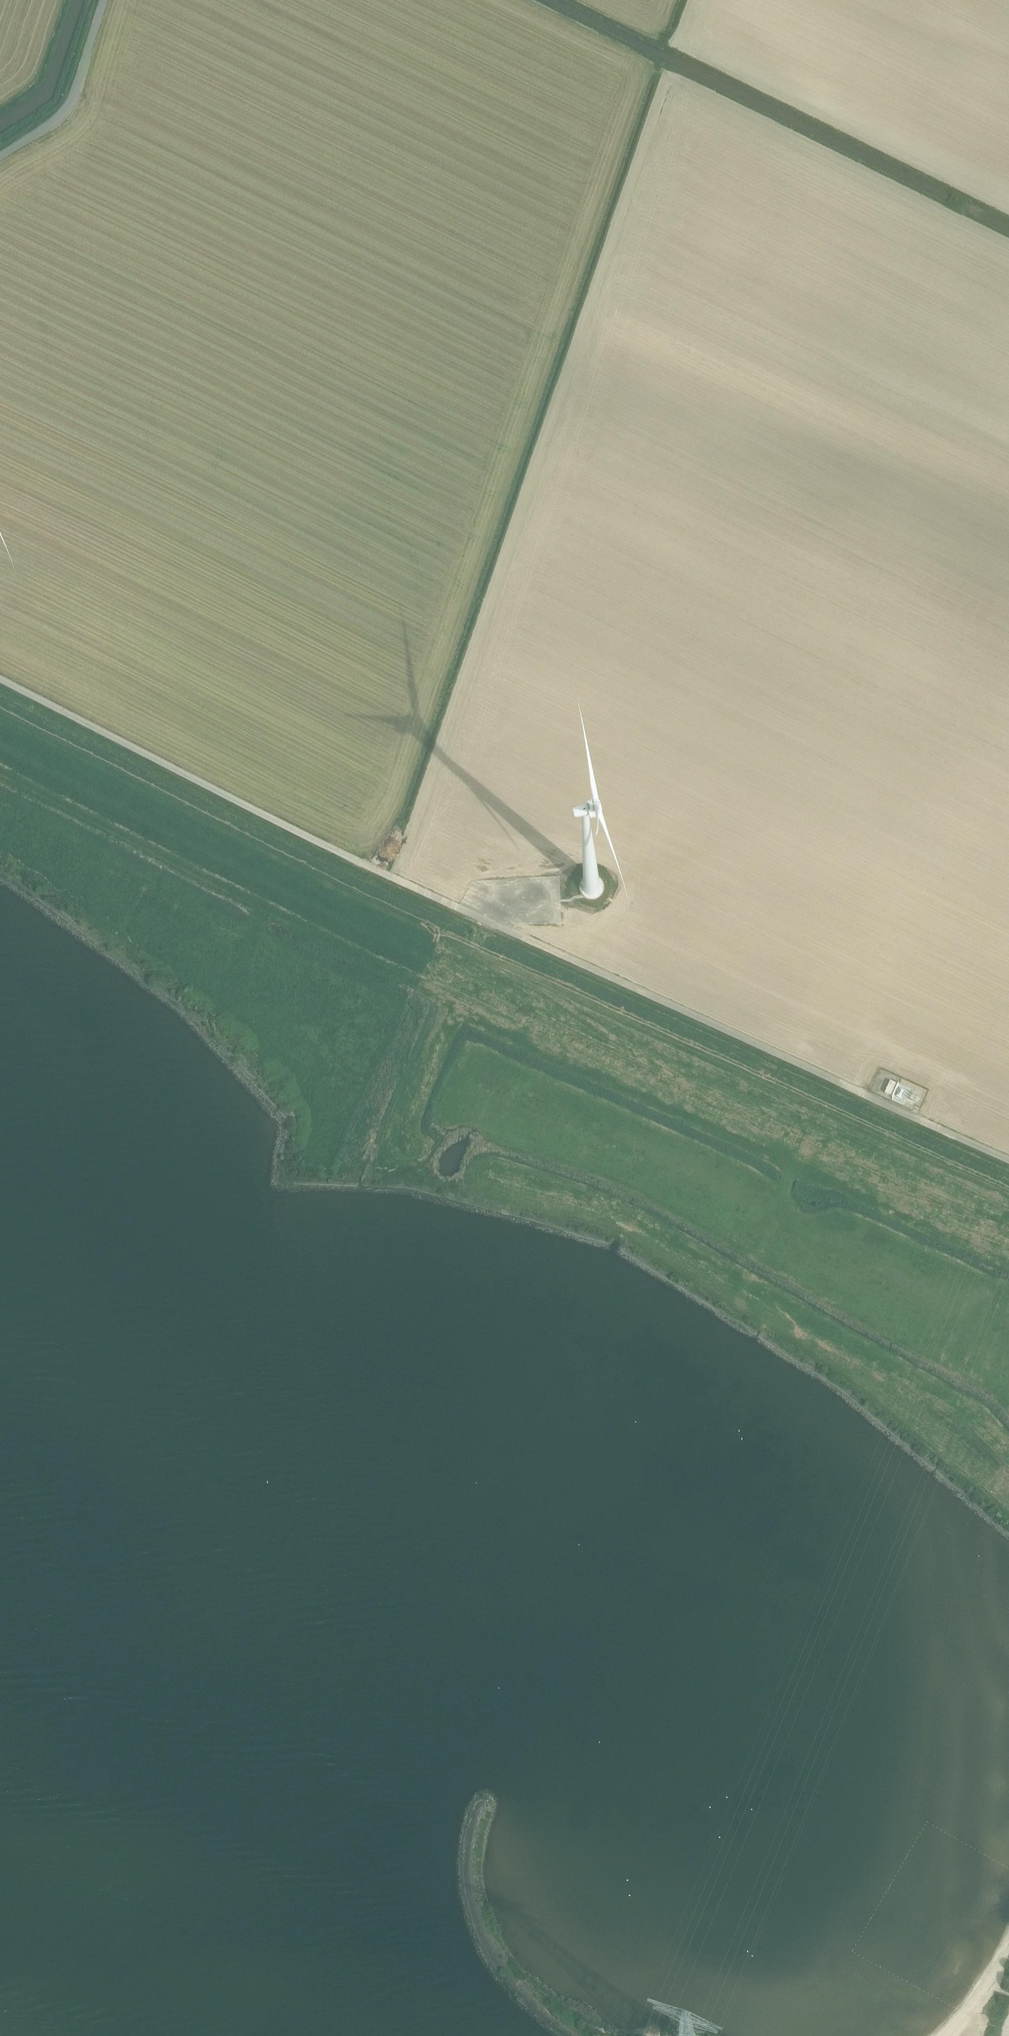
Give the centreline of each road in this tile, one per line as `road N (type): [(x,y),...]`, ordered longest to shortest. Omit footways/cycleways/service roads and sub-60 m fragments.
road 1 (track): [(1008,1162),(405,886),(0,681)]
road 2 (track): [(0,717),(353,899),(1008,1194)]

